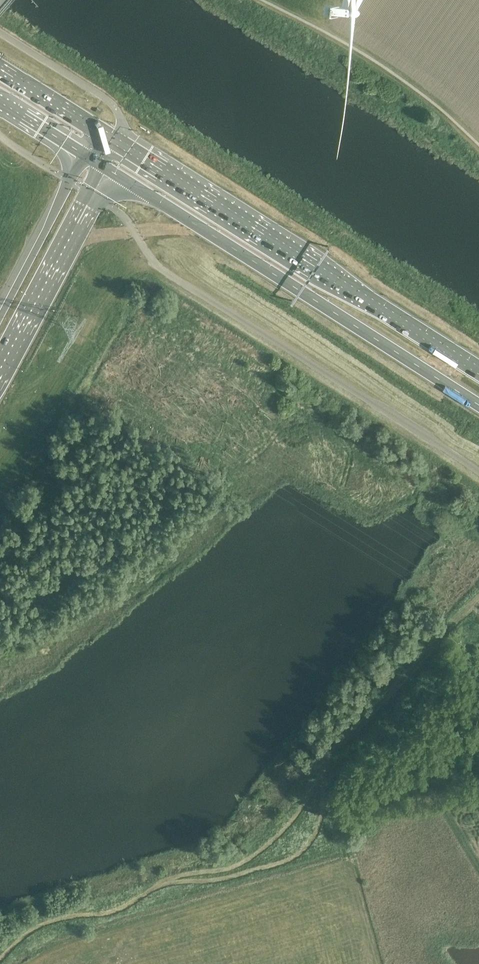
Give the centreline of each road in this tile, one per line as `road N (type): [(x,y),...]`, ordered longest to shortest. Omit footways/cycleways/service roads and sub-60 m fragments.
road 1 (unclassified): [(478,472),(156,264),(123,215),(93,194)]
road 2 (trunk): [(106,168),(478,405)]
road 3 (trunk): [(478,368),(115,141)]
road 4 (motorway): [(0,371),(93,194)]
road 5 (motorway): [(69,181),(0,317)]
road 6 (trunk): [(115,141),(0,65)]

